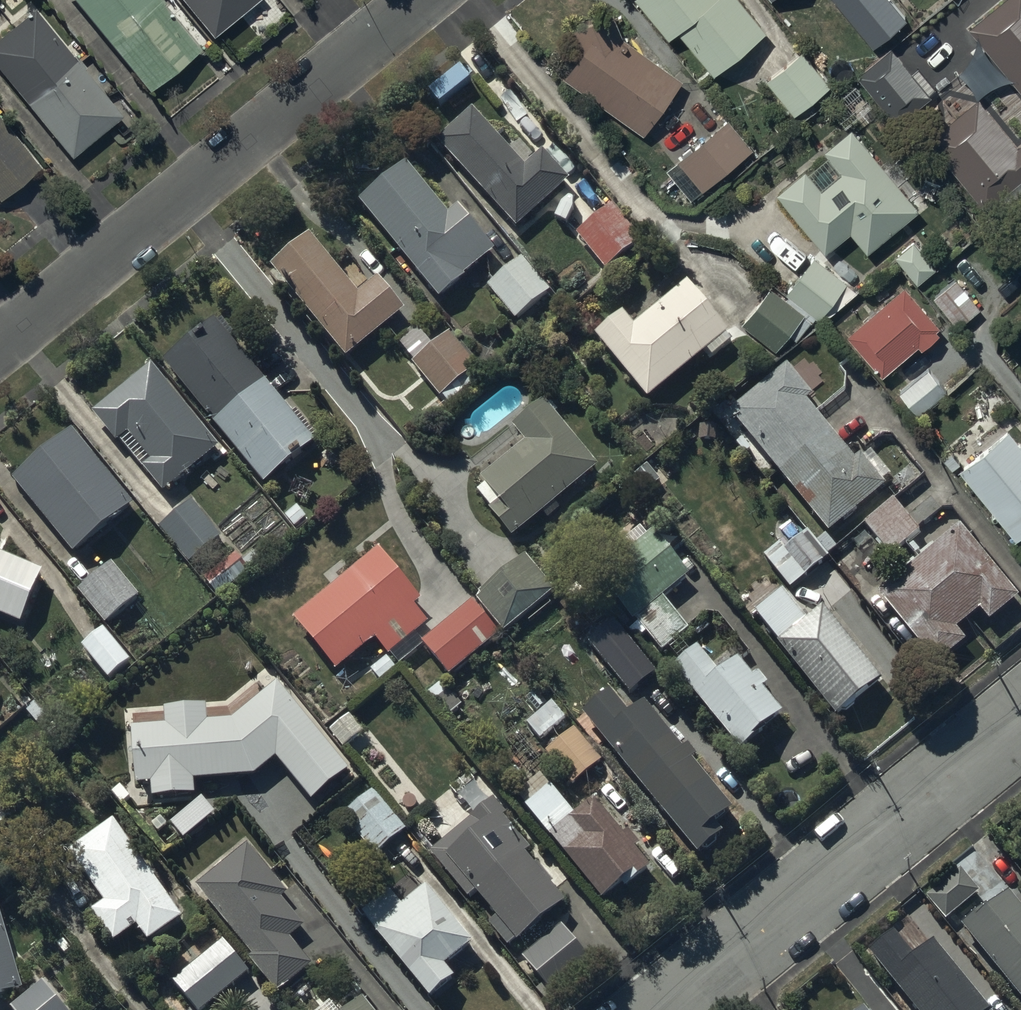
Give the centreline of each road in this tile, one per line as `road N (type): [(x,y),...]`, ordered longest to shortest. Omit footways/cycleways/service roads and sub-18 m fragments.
road 1 (unclassified): [(424,0),(0,348)]
road 2 (unclassified): [(677,1009),(1020,728)]

